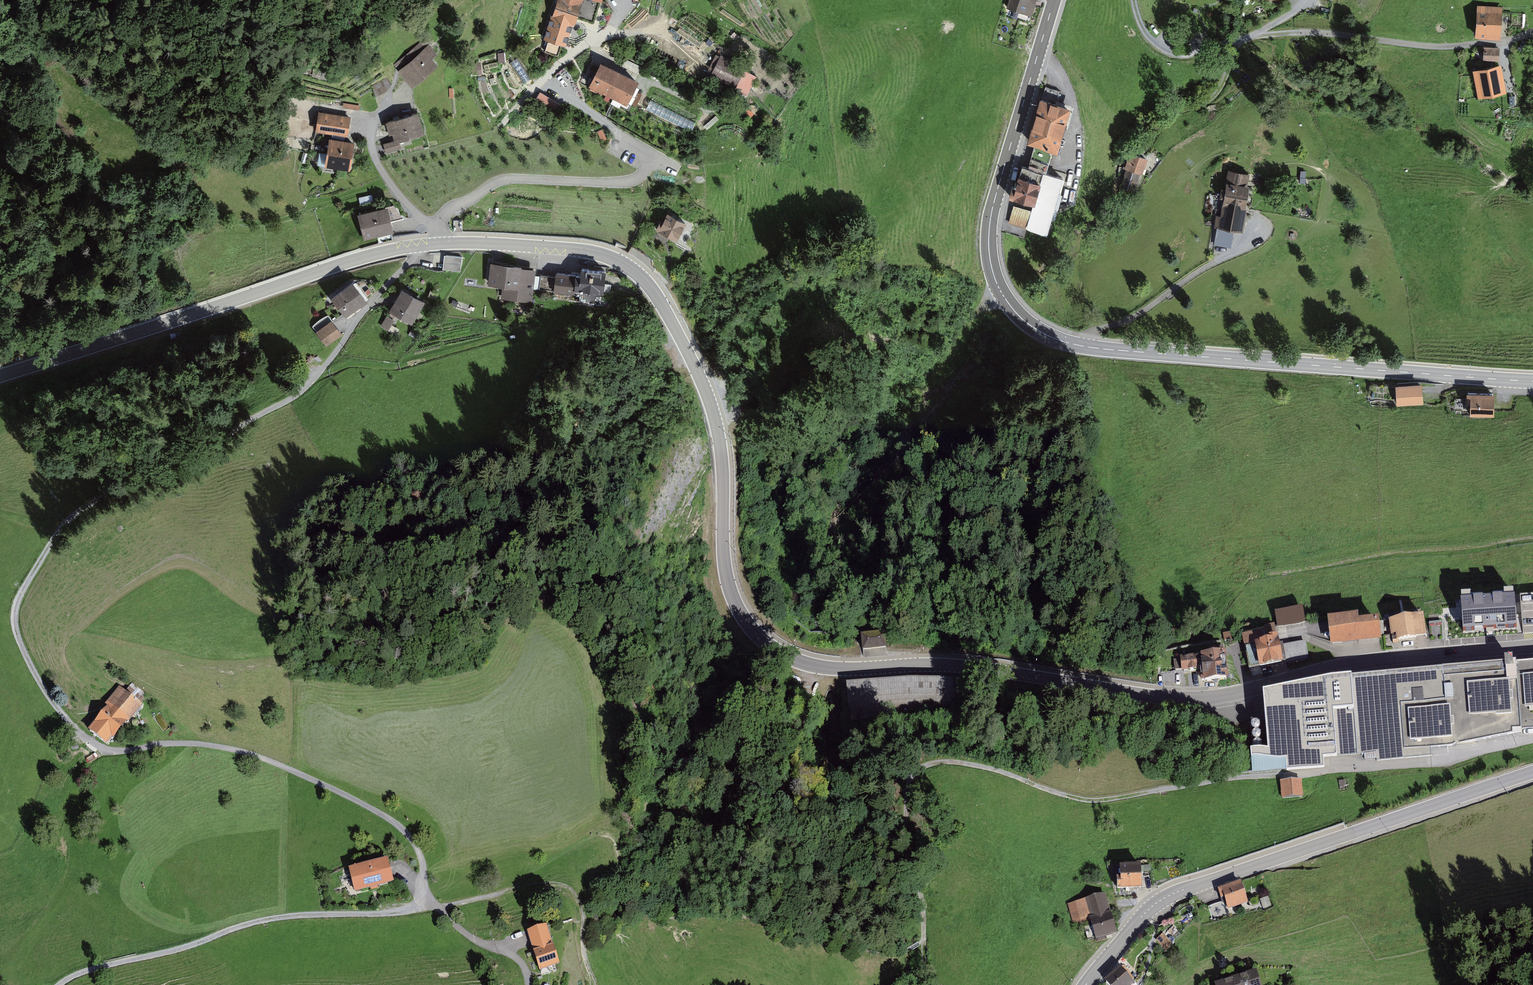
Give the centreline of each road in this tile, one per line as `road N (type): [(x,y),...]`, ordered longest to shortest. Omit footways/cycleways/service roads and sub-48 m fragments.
road 1 (tertiary): [(441,243),(596,253),(640,277),(712,403),(724,555),(739,608),(767,645),(805,664),(963,666),(1202,697),(1362,663),(1532,648)]
road 2 (track): [(426,245),(302,391),(75,515),(20,620),(40,676),(67,716),(103,747),(213,745),(299,771),(396,823),(420,855),(436,907)]
road 3 (tertiary): [(1055,0),(991,228),(996,283),(1029,325),(1092,350),(1532,382)]
road 4 (track): [(1269,774),(1086,800),(989,768),(945,761),(921,768),(910,780),(905,841),(923,903),(923,942)]
road 5 (tertiary): [(1532,772),(1171,895),(1136,924),(1088,984)]
road 6 (tertiary): [(0,376),(379,253),(441,243)]
road 7 (track): [(436,907),(258,922),(60,984)]
road 8 (track): [(1251,36),(1316,33),(1439,46),(1532,32)]
road 9 (residential): [(439,226),(452,208),(508,179),(635,181),(649,155),(617,132)]
road 10 (unclassified): [(1532,739),(1445,760),(1269,774)]
road 11 (residential): [(439,226),(404,198),(378,158),(377,125),(399,99)]
road 12 (track): [(1251,36),(1166,53),(1145,33),(1135,0)]
road 13 (track): [(523,885),(548,883),(576,895),(597,984)]
road 14 (track): [(1238,40),(1217,92),(1154,130)]
road 15 (track): [(436,907),(465,934),(517,956),(531,984)]

